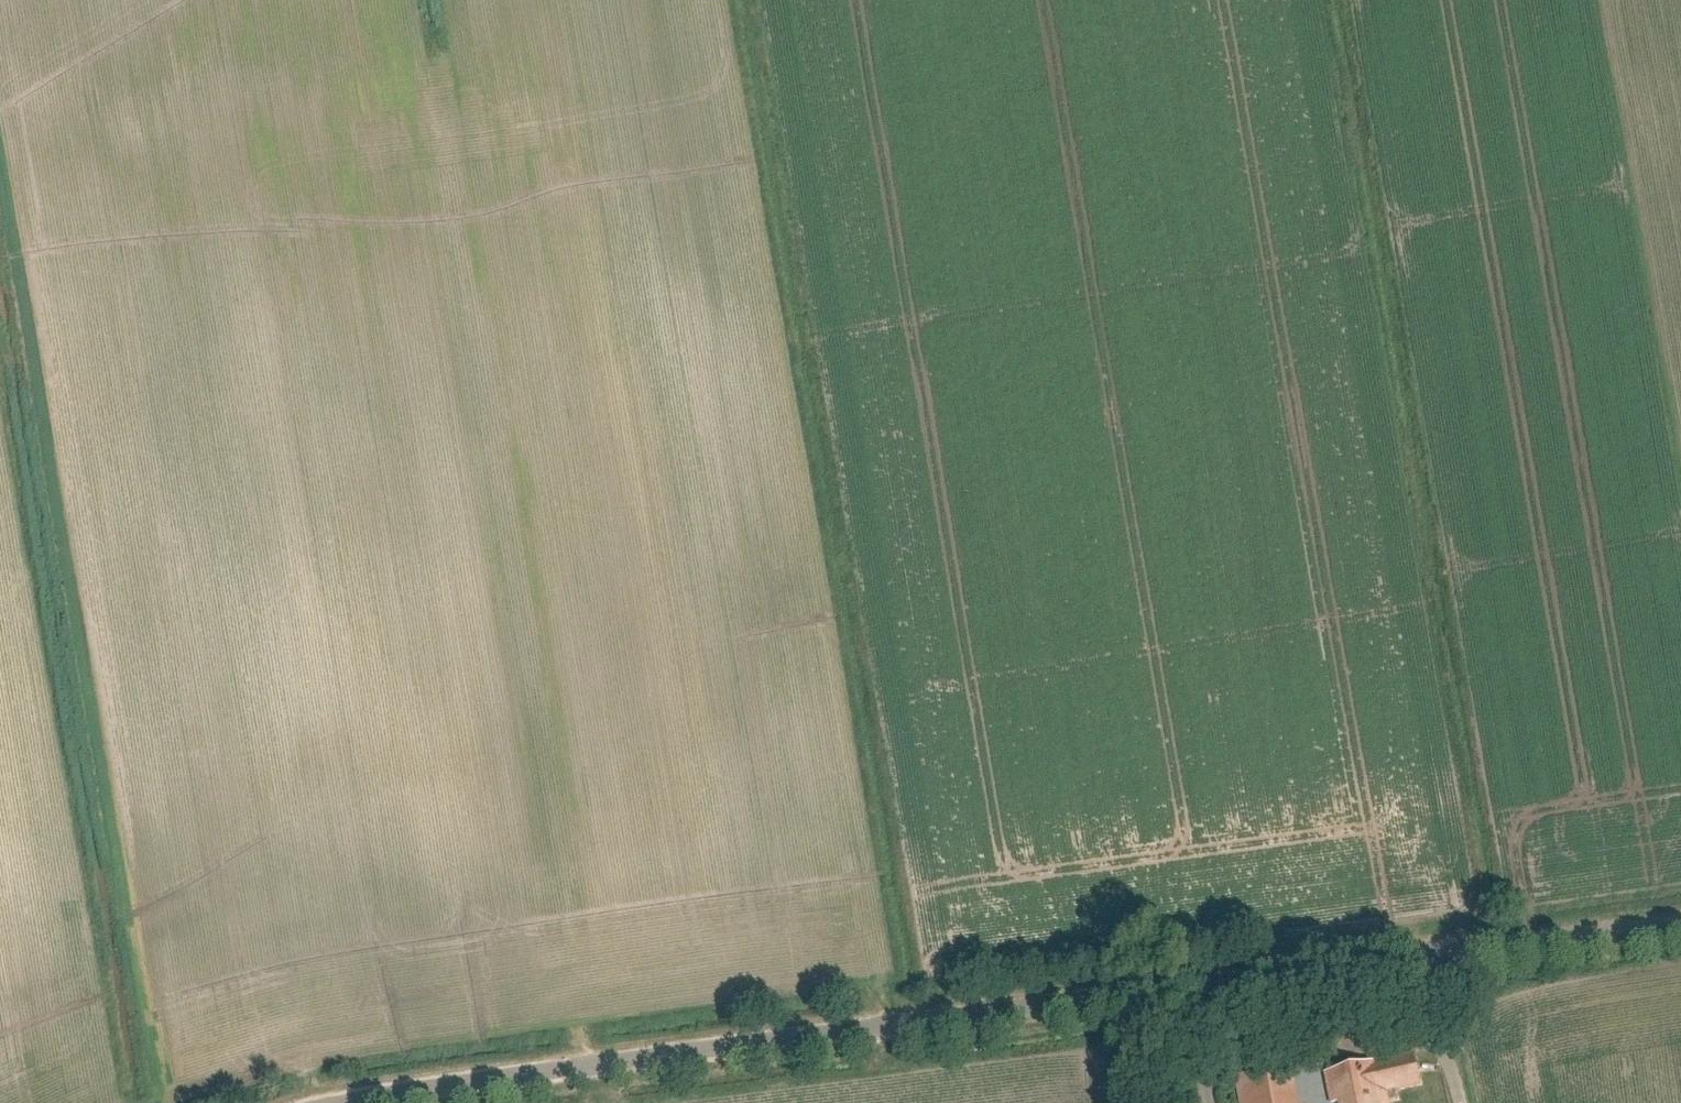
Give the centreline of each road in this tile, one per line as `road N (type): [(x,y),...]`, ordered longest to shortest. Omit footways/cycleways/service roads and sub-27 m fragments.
road 1 (unclassified): [(1680,925),(381,1102)]

